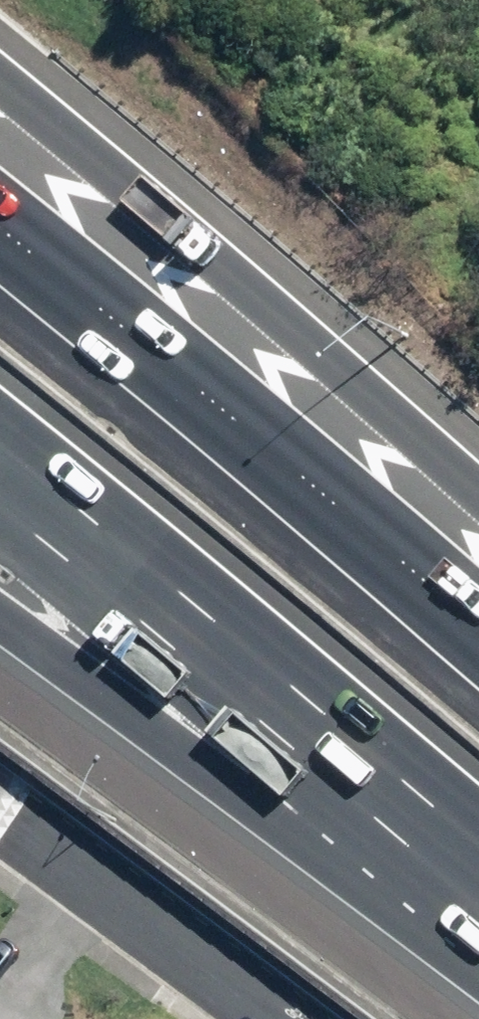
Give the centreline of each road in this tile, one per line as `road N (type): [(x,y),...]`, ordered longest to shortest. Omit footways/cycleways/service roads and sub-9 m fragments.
road 1 (motorway): [(0,82),(338,360),(478,491)]
road 2 (motorway): [(0,224),(478,626)]
road 3 (motorway): [(478,847),(0,446)]
road 4 (motorway): [(478,933),(0,611)]
road 5 (residential): [(0,819),(262,1018)]

